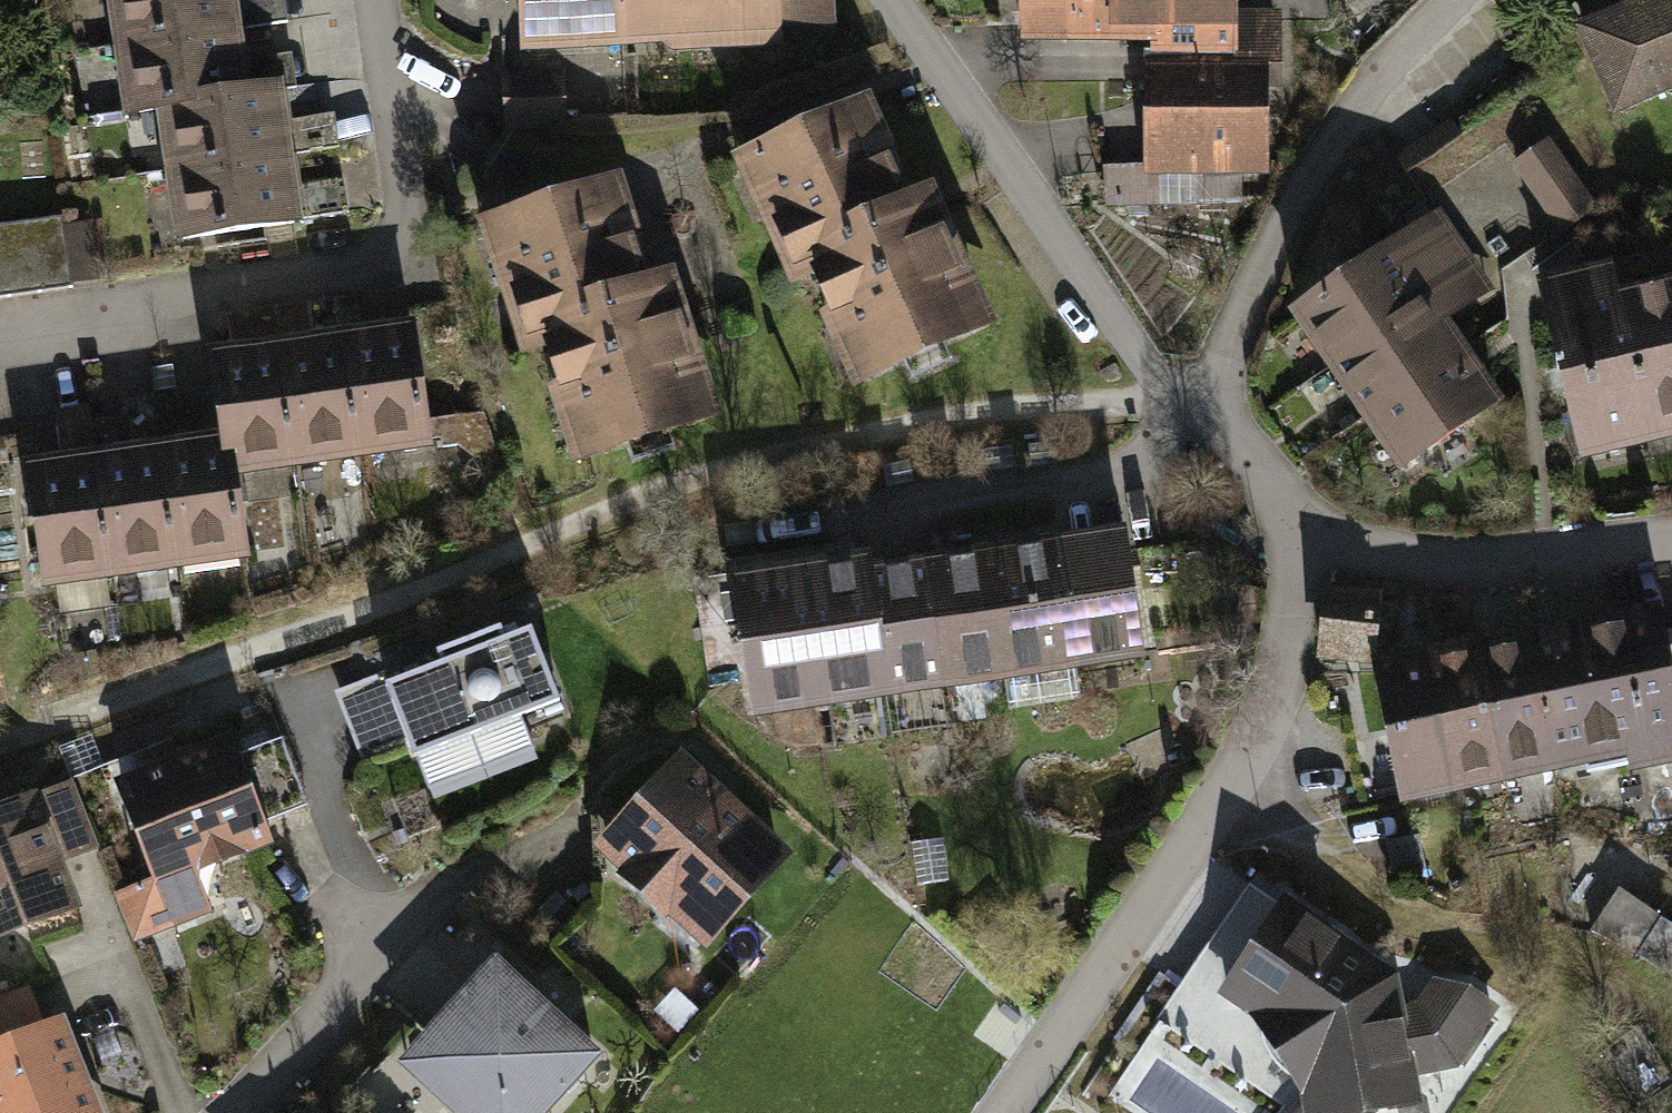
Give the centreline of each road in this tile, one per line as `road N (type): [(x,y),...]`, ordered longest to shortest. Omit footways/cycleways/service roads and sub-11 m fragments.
road 1 (residential): [(1309,576),(1282,699),(1233,834),(1053,1045),(1007,1112)]
road 2 (residential): [(894,0),(1128,346),(1217,429)]
road 3 (residential): [(1217,429),(1230,322),(1366,87),(1456,0)]
road 4 (track): [(1233,834),(1400,949),(1581,1000),(1671,1062)]
road 5 (residential): [(1671,574),(1524,592),(1309,576)]
road 6 (residential): [(250,1112),(394,968)]
road 7 (residential): [(1217,429),(1309,576)]

